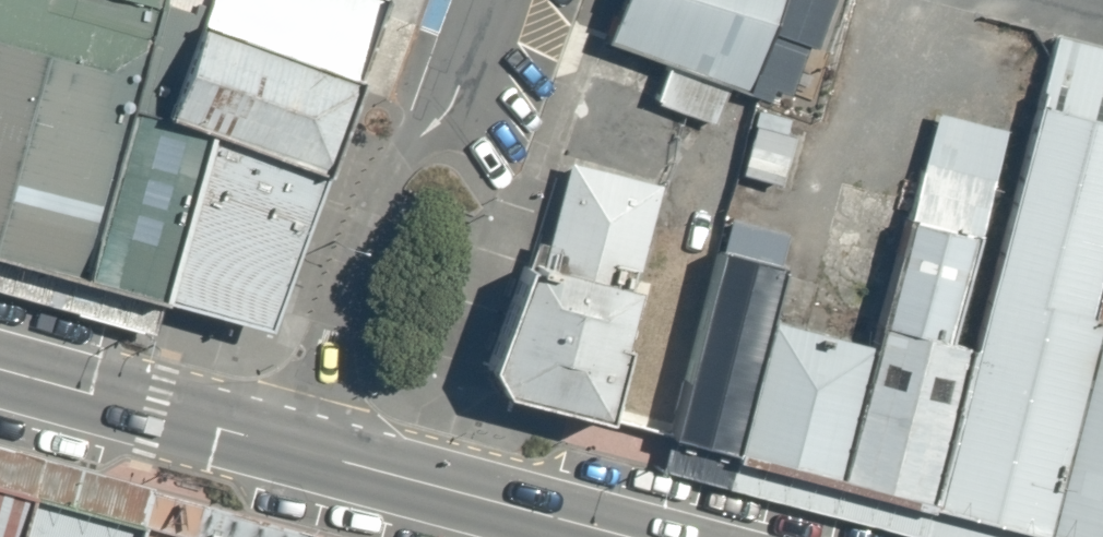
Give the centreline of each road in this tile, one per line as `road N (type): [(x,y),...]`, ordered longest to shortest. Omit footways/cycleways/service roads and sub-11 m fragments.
road 1 (residential): [(492,0),(468,76),(351,252),(302,453)]
road 2 (trunk): [(302,453),(625,536)]
road 3 (trunk): [(0,368),(302,453)]

